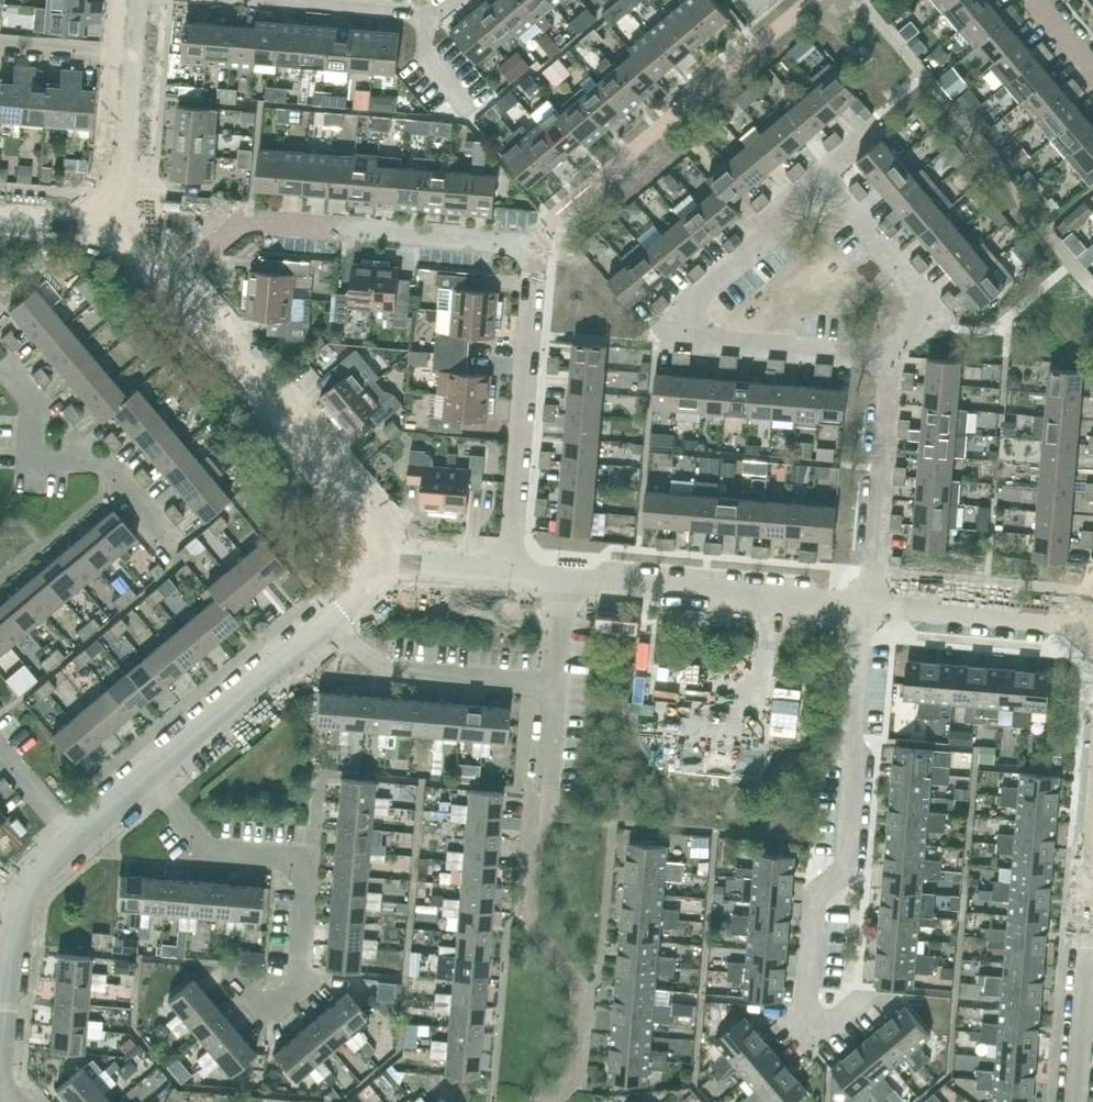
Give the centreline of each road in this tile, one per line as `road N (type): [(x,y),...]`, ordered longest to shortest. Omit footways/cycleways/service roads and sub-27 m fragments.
road 1 (residential): [(871,1002),(826,1037),(819,1011),(826,898),(849,866),(873,600)]
road 2 (residential): [(887,365),(656,339),(817,180)]
road 3 (residential): [(231,975),(261,1006),(275,1008),(302,986),(312,857),(214,850),(156,773)]
road 4 (residential): [(171,284),(223,217),(538,237)]
road 5 (residential): [(410,571),(171,284)]
road 6 (residential): [(518,576),(526,332),(538,237)]
road 7 (residential): [(156,773),(410,571)]
road 8 (residential): [(873,600),(563,580)]
road 9 (residential): [(176,545),(103,468),(32,465),(34,404),(0,372)]
road 10 (residential): [(394,674),(555,684),(563,580)]
road 11 (residential): [(887,365),(920,331),(918,289),(817,180)]
road 12 (residential): [(873,600),(887,365)]
road 13 (residential): [(1092,632),(1074,620),(873,600)]
road 14 (residential): [(1074,1101),(1092,913)]
road 15 (residential): [(112,224),(131,54)]
road 16 (residential): [(12,983),(24,892),(78,838)]
road 17 (residential): [(426,11),(279,0)]
road 18 (residential): [(131,54),(0,44)]

